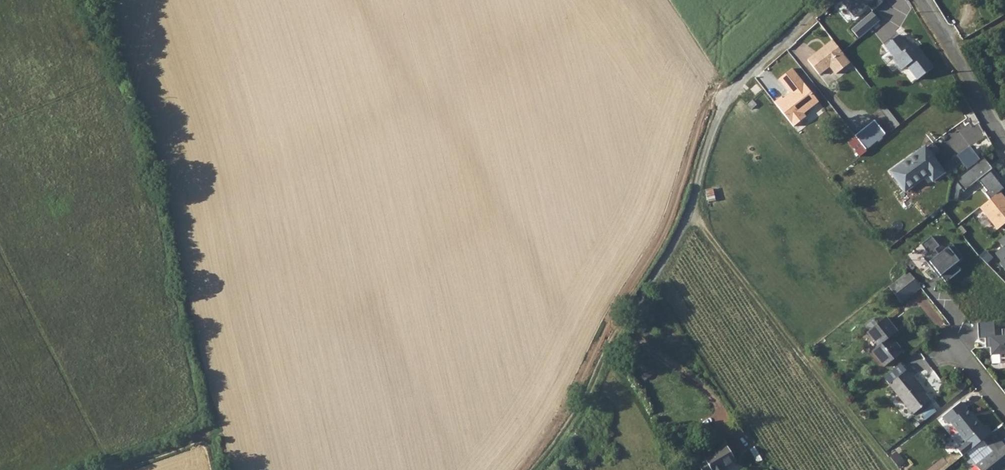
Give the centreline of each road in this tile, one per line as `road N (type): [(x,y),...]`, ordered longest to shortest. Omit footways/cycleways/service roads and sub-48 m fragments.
road 1 (unclassified): [(636,312),(688,218),(726,104),(829,0)]
road 2 (track): [(521,469),(636,312)]
road 3 (residential): [(920,0),(1004,148)]

